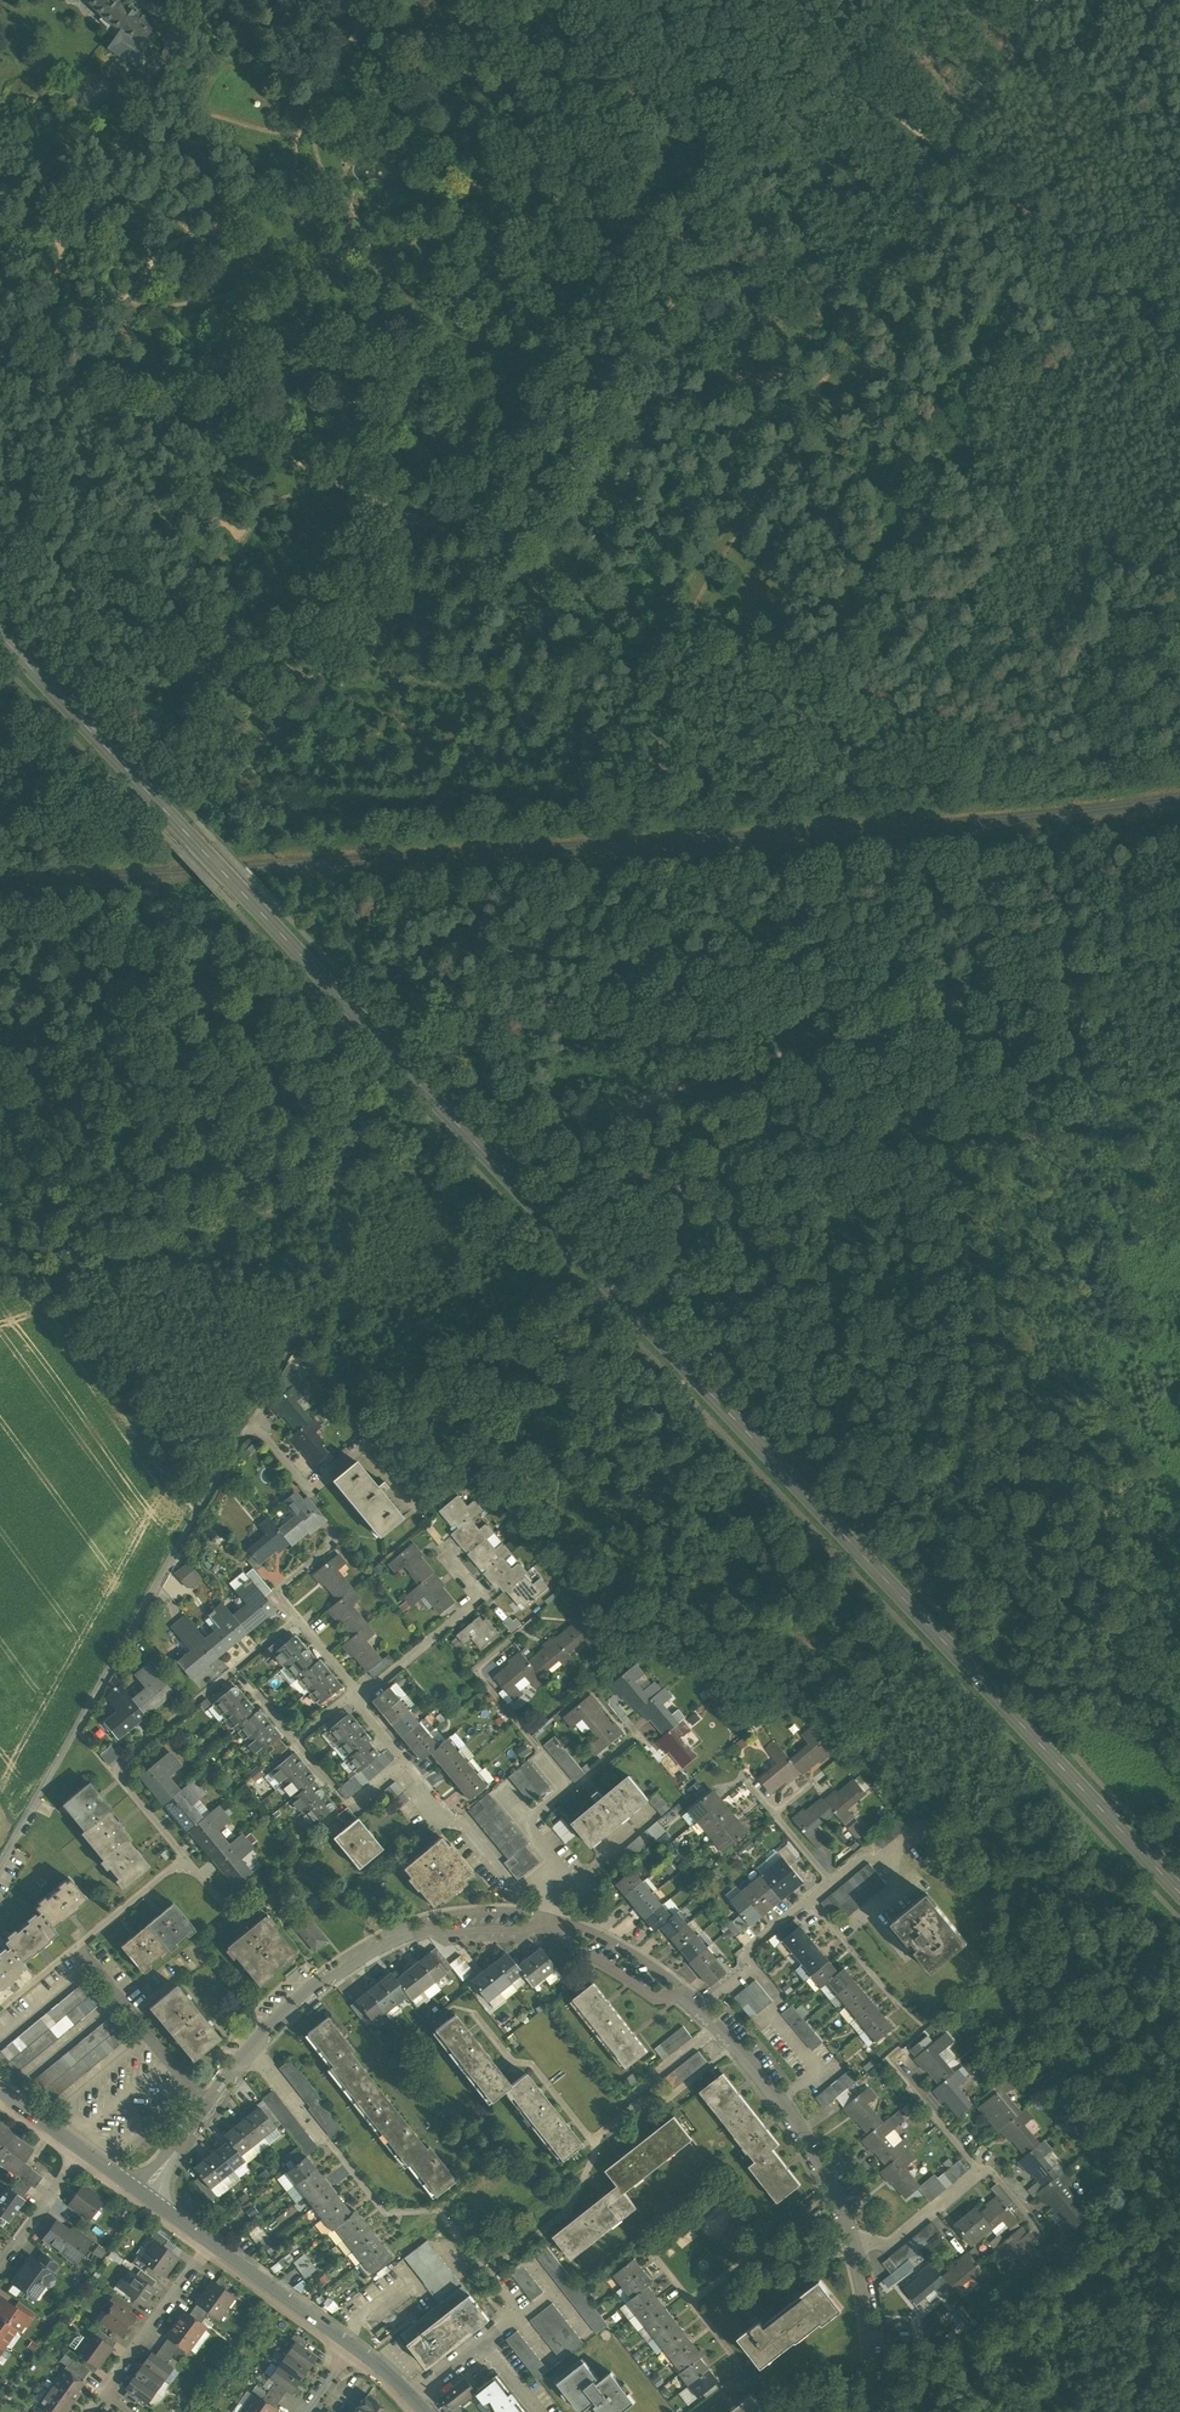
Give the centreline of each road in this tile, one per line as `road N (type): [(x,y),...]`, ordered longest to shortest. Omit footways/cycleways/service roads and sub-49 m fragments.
road 1 (secondary): [(1179,1892),(0,637)]
road 2 (track): [(0,355),(1025,759)]
road 3 (track): [(625,761),(965,160)]
road 4 (track): [(684,1195),(649,1100),(1179,939)]
road 5 (track): [(1052,1676),(1101,1576),(1080,1392),(1060,1335),(986,1244),(950,1159)]
road 6 (residential): [(0,1868),(215,1481)]
road 7 (track): [(46,1268),(415,1160)]
road 8 (track): [(160,96),(0,399)]
road 9 (track): [(0,1279),(46,1268),(215,1481)]
road 10 (residential): [(695,2009),(674,1979),(585,1928),(487,1911),(438,1916),(421,1927)]
road 11 (residential): [(551,1896),(516,1890),(464,1825),(440,1821),(358,1710),(357,1691)]
road 12 (residential): [(421,1927),(437,1934),(550,1928),(575,1951),(695,2009)]
road 13 (residential): [(853,2248),(834,2191),(783,2103),(695,2009)]
road 14 (track): [(1179,334),(965,160)]
road 15 (track): [(965,160),(757,0)]
road 16 (residential): [(695,2009),(750,1964),(749,1949),(869,1851),(880,1864)]
road 17 (residential): [(248,1420),(311,1492),(361,1450),(415,1511)]
road 18 (residential): [(298,1618),(111,1769)]
road 19 (residential): [(421,1927),(305,1992),(250,2050)]
road 20 (residential): [(206,2104),(76,1947)]
road 21 (residential): [(212,2243),(105,2389)]
road 22 (tertiary): [(212,2243),(357,2343)]
road 23 (track): [(300,143),(385,0)]
road 24 (residential): [(879,2411),(853,2248)]
road 25 (residential): [(853,2248),(868,2238),(891,2245),(981,2170)]
road 26 (residential): [(84,2151),(0,2268)]
road 27 (track): [(1179,1730),(1052,1676)]
road 28 (track): [(697,1377),(715,1339),(718,1303),(707,1259)]

